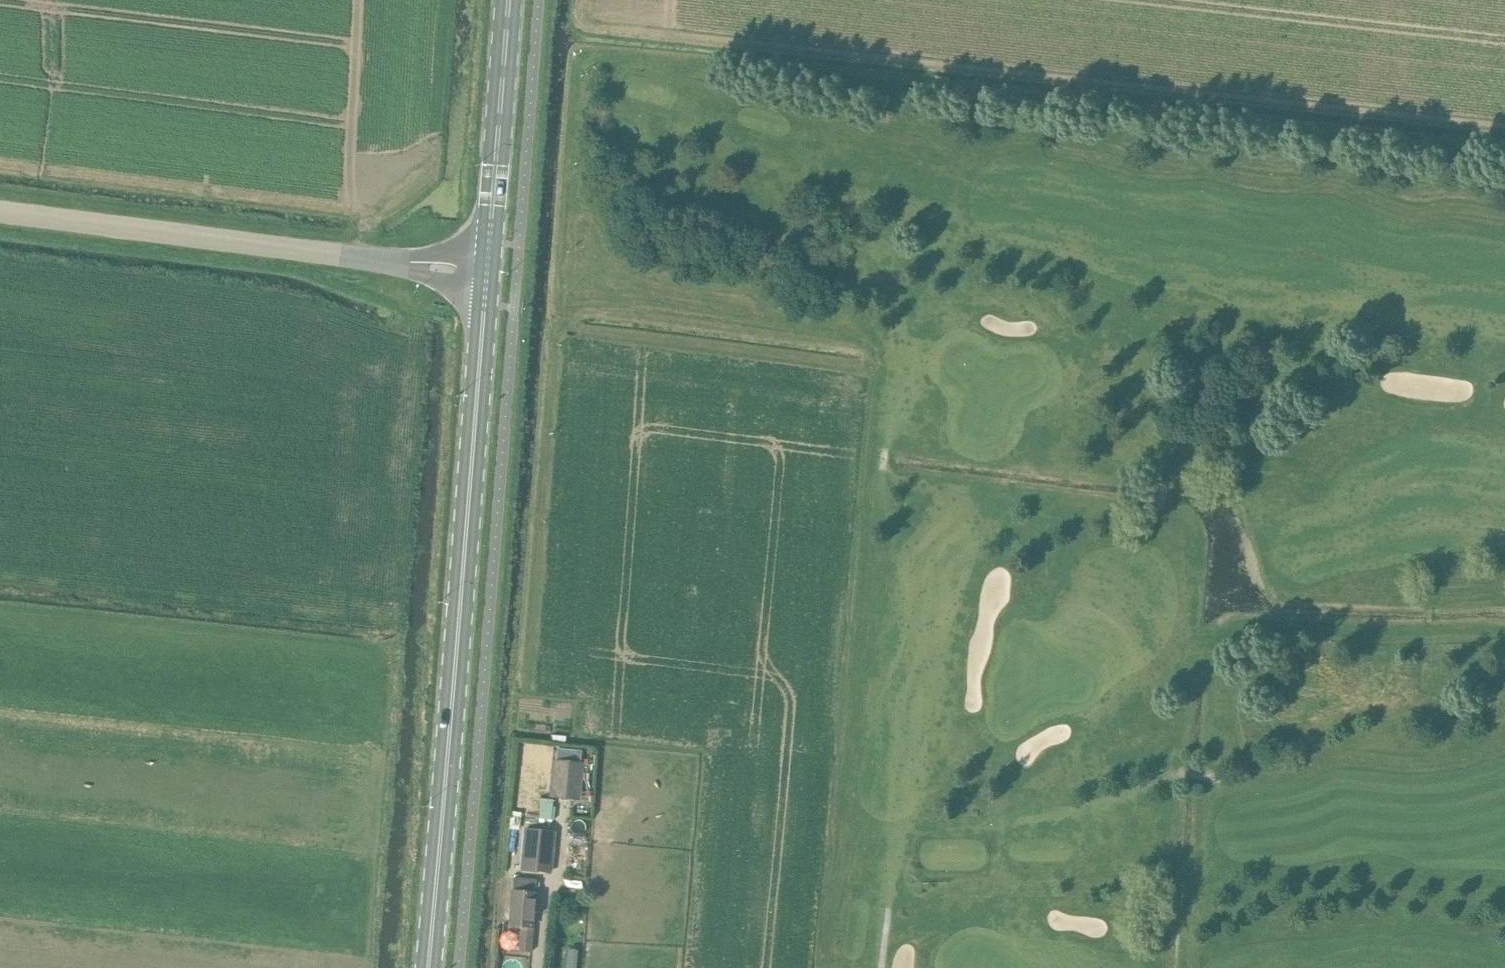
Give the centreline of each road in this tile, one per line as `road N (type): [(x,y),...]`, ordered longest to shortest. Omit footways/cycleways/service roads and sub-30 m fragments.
road 1 (secondary): [(428,967),(487,274)]
road 2 (unclassified): [(0,212),(487,274)]
road 3 (secondary): [(487,274),(510,0)]

